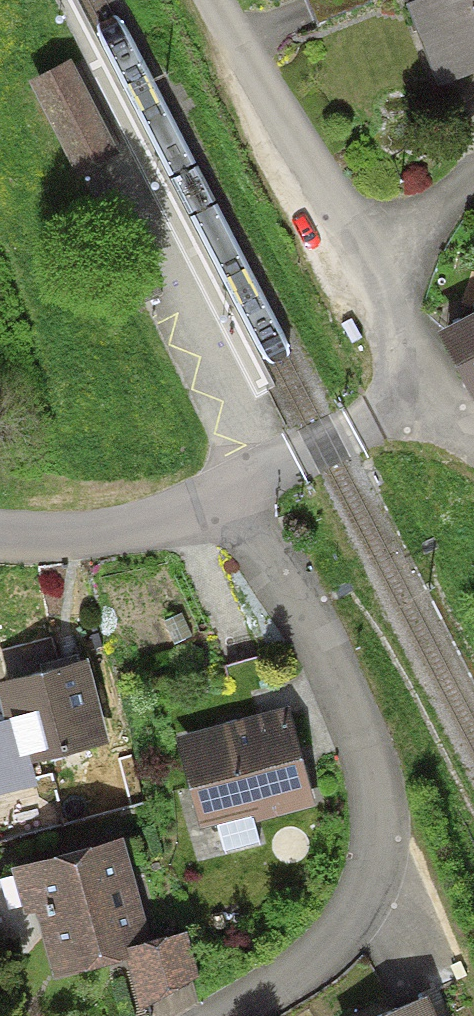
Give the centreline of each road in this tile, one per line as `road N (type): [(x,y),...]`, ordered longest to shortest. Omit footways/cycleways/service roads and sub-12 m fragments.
road 1 (residential): [(222,494),(291,589),(360,729),(379,794),(381,844),(369,884),(340,932),(300,971),(218,1015)]
road 2 (residential): [(211,0),(300,158),(355,238),(397,274)]
road 3 (residential): [(0,535),(95,535),(222,494)]
road 4 (unclassified): [(410,387),(260,474)]
road 5 (residential): [(397,274),(420,224),(473,175)]

